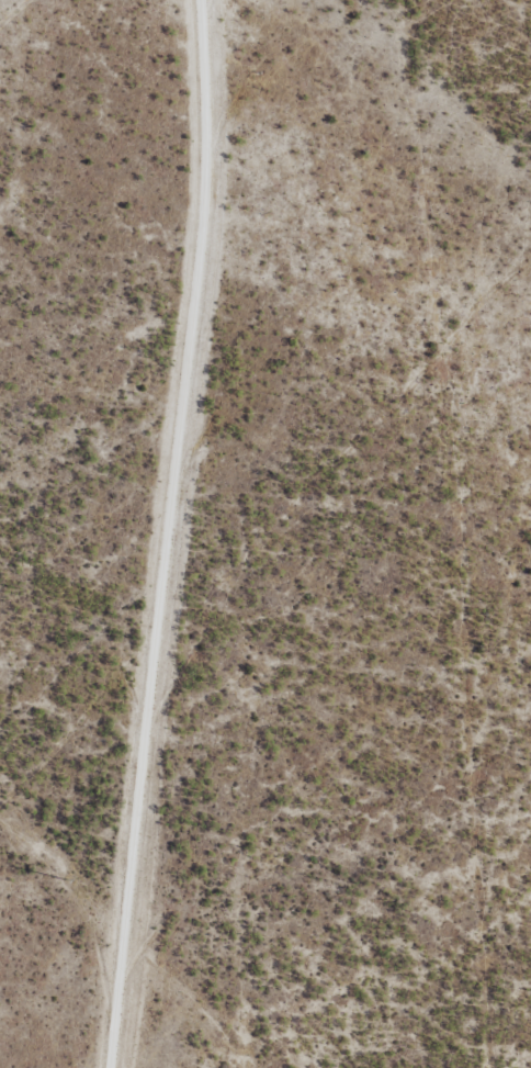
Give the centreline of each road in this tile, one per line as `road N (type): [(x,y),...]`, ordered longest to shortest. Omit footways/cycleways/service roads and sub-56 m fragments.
road 1 (track): [(91,1067),(170,357),(175,0)]

